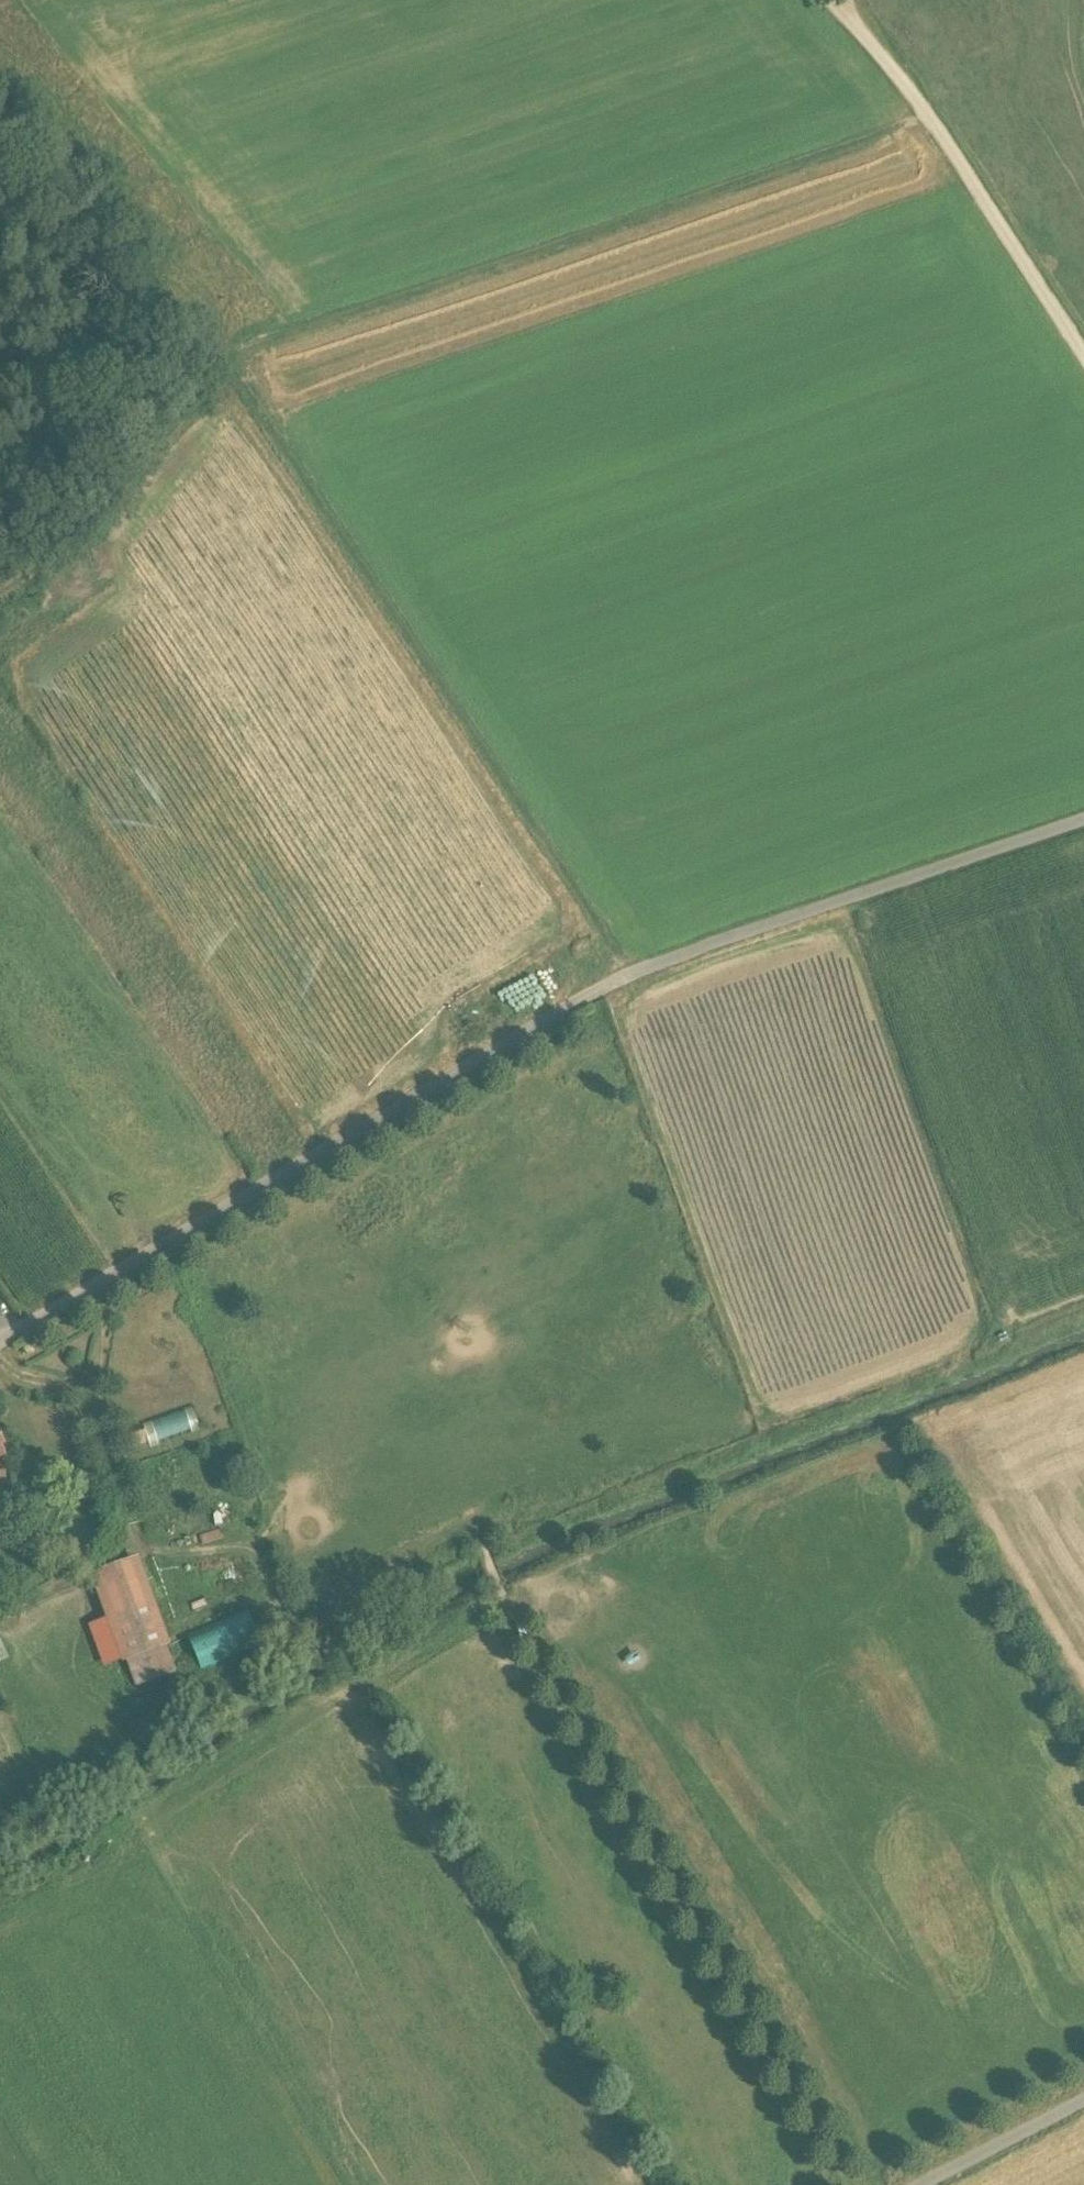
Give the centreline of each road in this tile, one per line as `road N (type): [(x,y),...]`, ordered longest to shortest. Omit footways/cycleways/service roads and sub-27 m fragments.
road 1 (track): [(933,118),(220,363)]
road 2 (track): [(637,990),(220,363)]
road 3 (track): [(859,14),(1083,351)]
road 4 (track): [(220,363),(193,386),(53,560),(0,596)]
road 5 (residential): [(0,1348),(171,1245)]
road 6 (track): [(959,2184),(1083,2118)]

